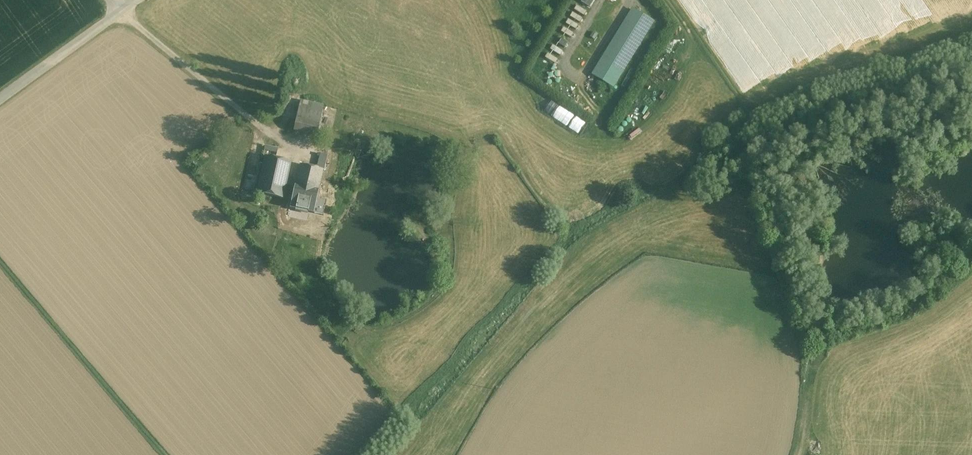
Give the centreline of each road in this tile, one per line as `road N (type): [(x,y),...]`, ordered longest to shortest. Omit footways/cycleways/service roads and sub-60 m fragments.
road 1 (track): [(0,261),(164,454)]
road 2 (unclassified): [(121,13),(0,101)]

